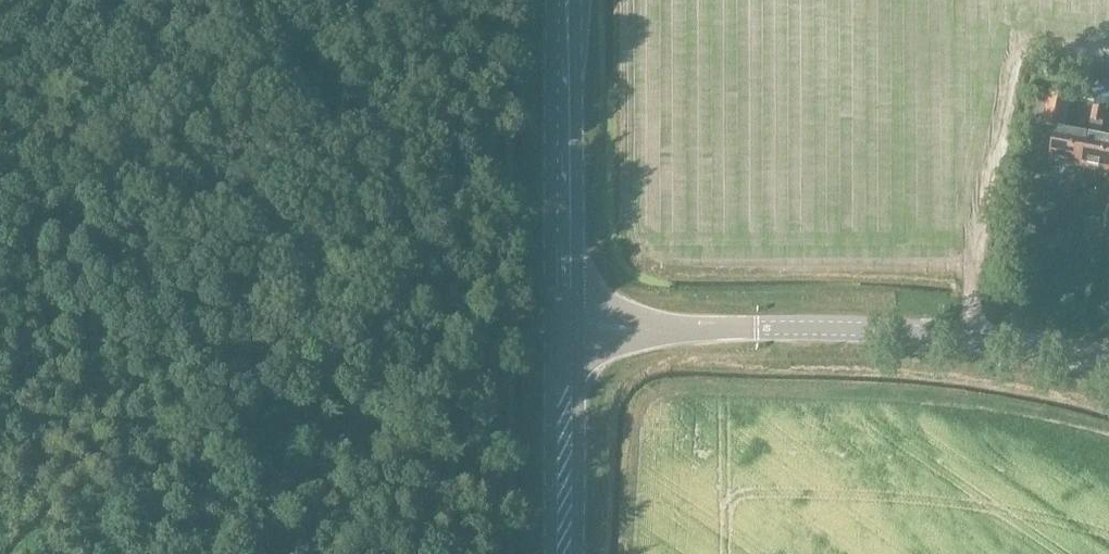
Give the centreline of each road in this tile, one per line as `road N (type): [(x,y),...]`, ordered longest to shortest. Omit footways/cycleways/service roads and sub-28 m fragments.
road 1 (track): [(338,0),(400,38),(373,343),(347,420),(256,553)]
road 2 (secondary): [(1108,365),(916,332),(636,328)]
road 3 (primary): [(552,0),(550,327)]
road 4 (primary): [(577,308),(574,0)]
road 5 (primary): [(550,327),(551,553)]
road 6 (primary): [(576,553),(578,348)]
road 7 (track): [(402,3),(400,38),(489,91)]

